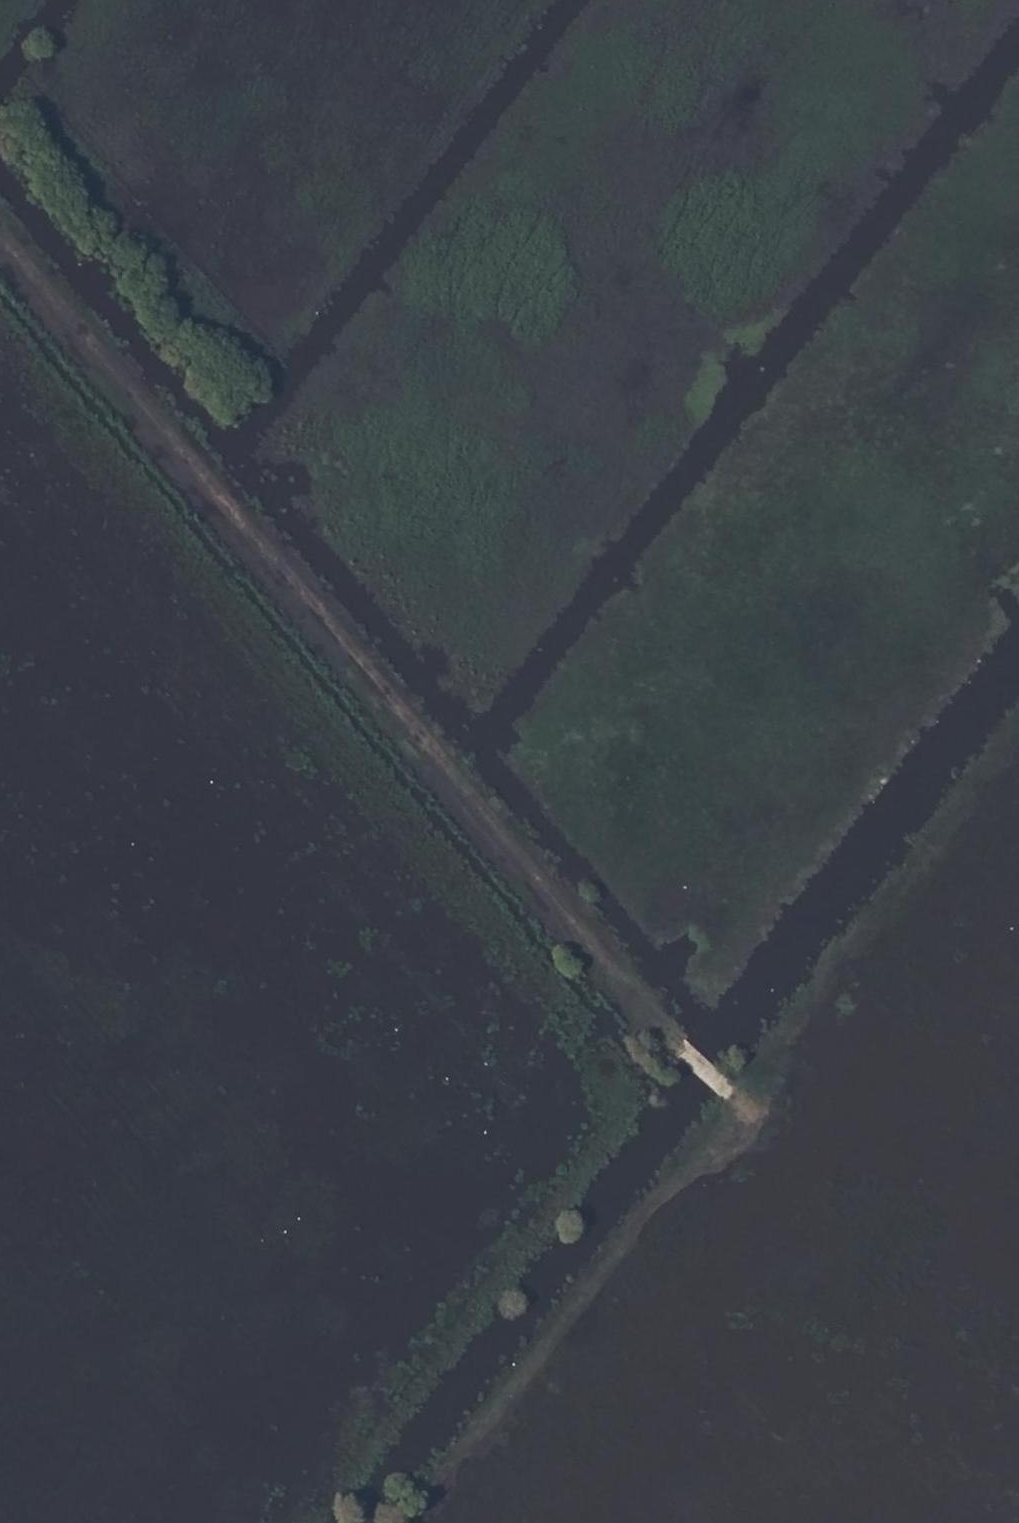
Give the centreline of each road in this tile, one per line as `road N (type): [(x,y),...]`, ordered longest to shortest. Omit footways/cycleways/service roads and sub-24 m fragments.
road 1 (track): [(0,204),(601,951),(747,1119)]

